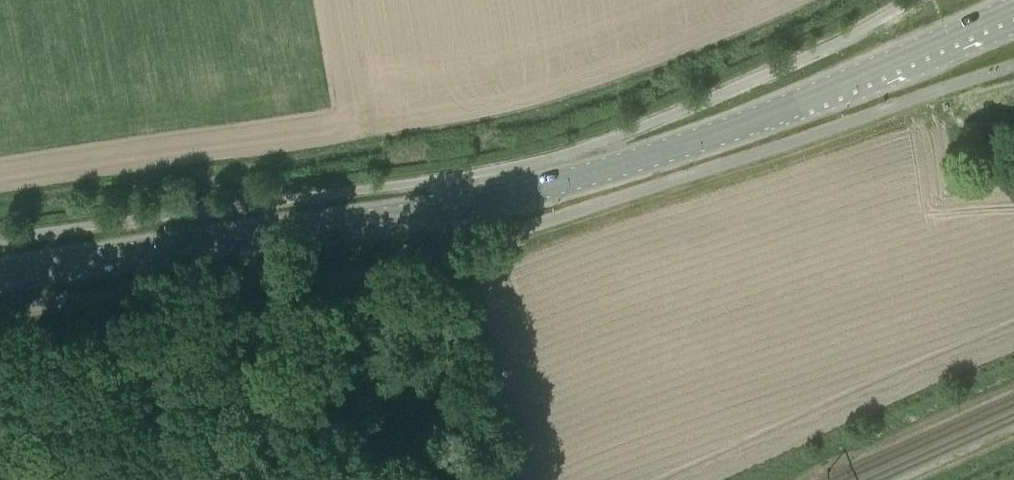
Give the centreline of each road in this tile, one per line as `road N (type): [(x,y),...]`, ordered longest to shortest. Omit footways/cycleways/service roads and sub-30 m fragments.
road 1 (secondary): [(0,277),(443,210),(550,186),(856,79)]
road 2 (track): [(454,479),(433,436),(359,402),(269,337),(237,331),(147,370),(87,425),(0,464)]
road 3 (secondary): [(1008,0),(856,79)]
road 4 (secondary): [(856,79),(1013,22)]

